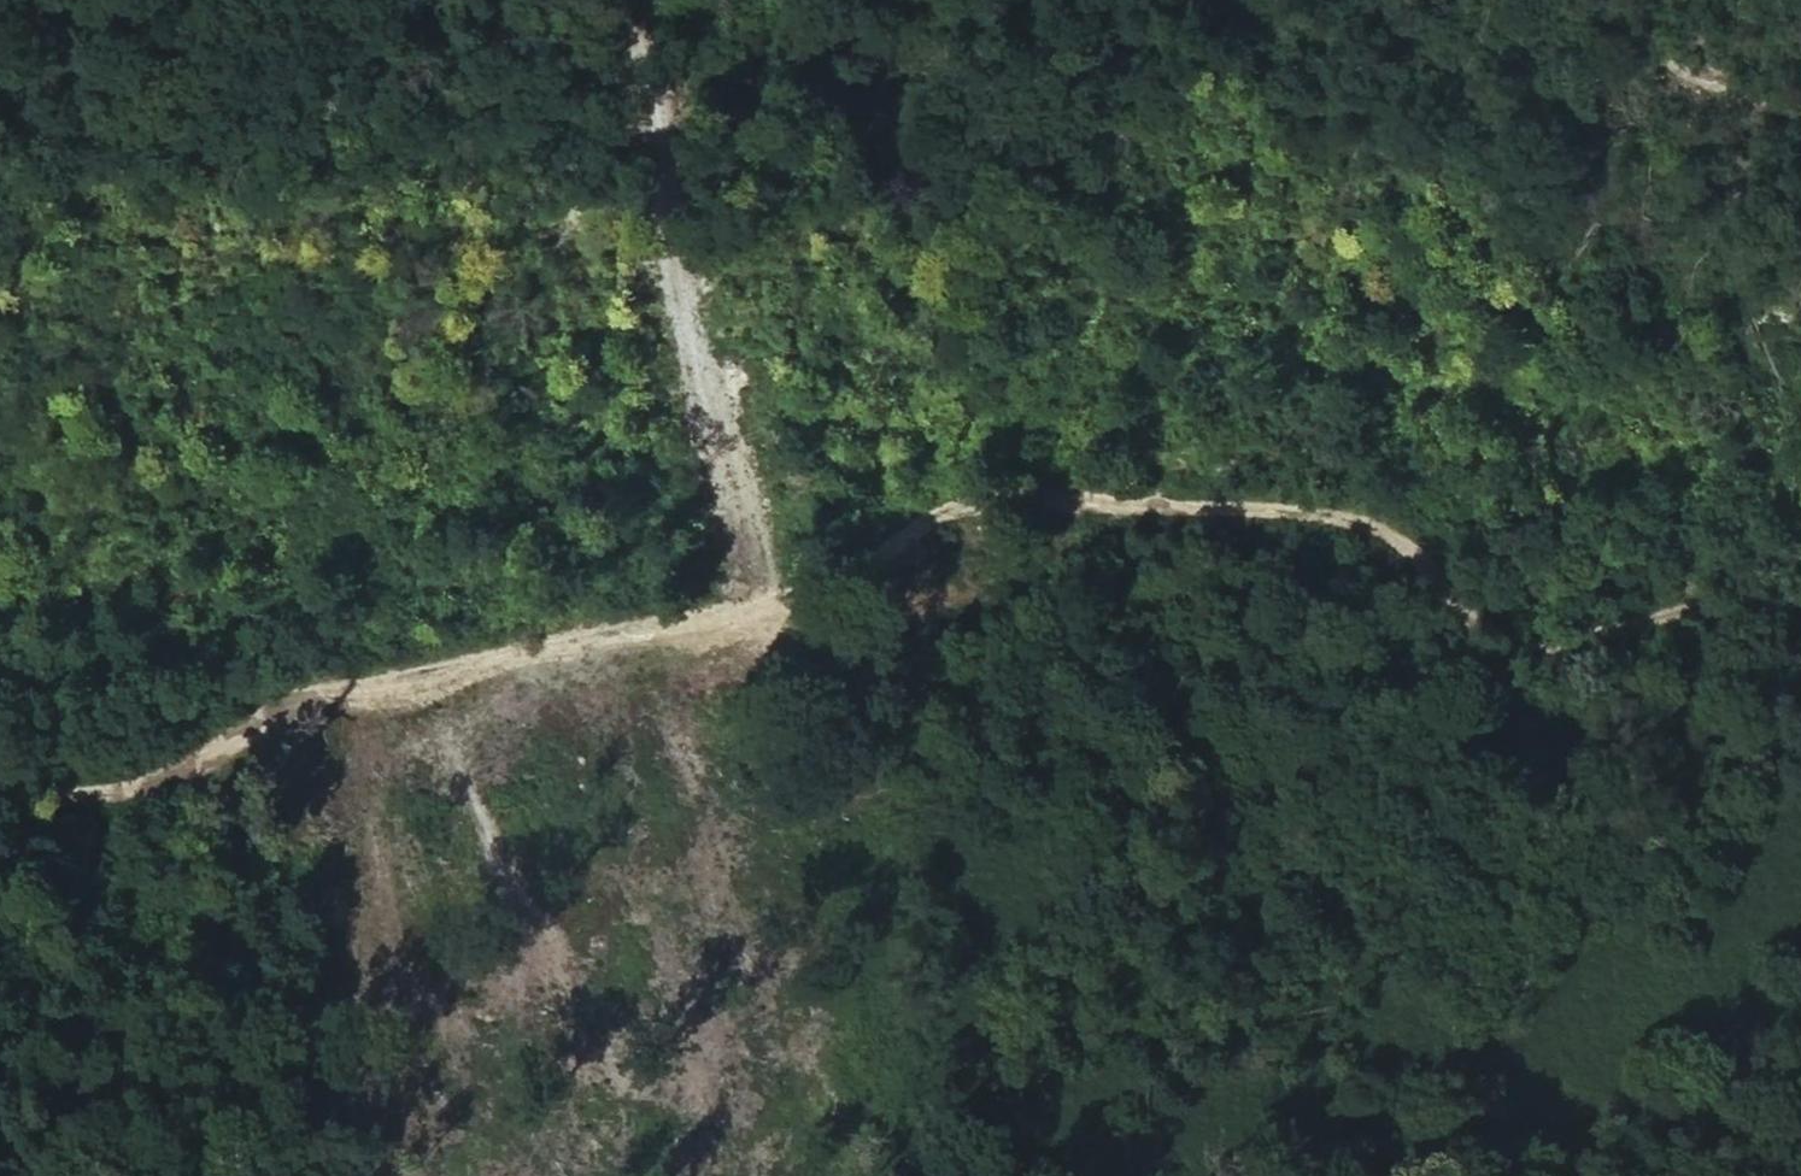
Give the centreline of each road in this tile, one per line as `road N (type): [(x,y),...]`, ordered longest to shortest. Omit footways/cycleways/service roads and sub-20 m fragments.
road 1 (track): [(0,740),(394,691),(570,619),(915,549),(1197,540),(1394,643),(1800,577)]
road 2 (track): [(1716,1175),(1800,1047)]

